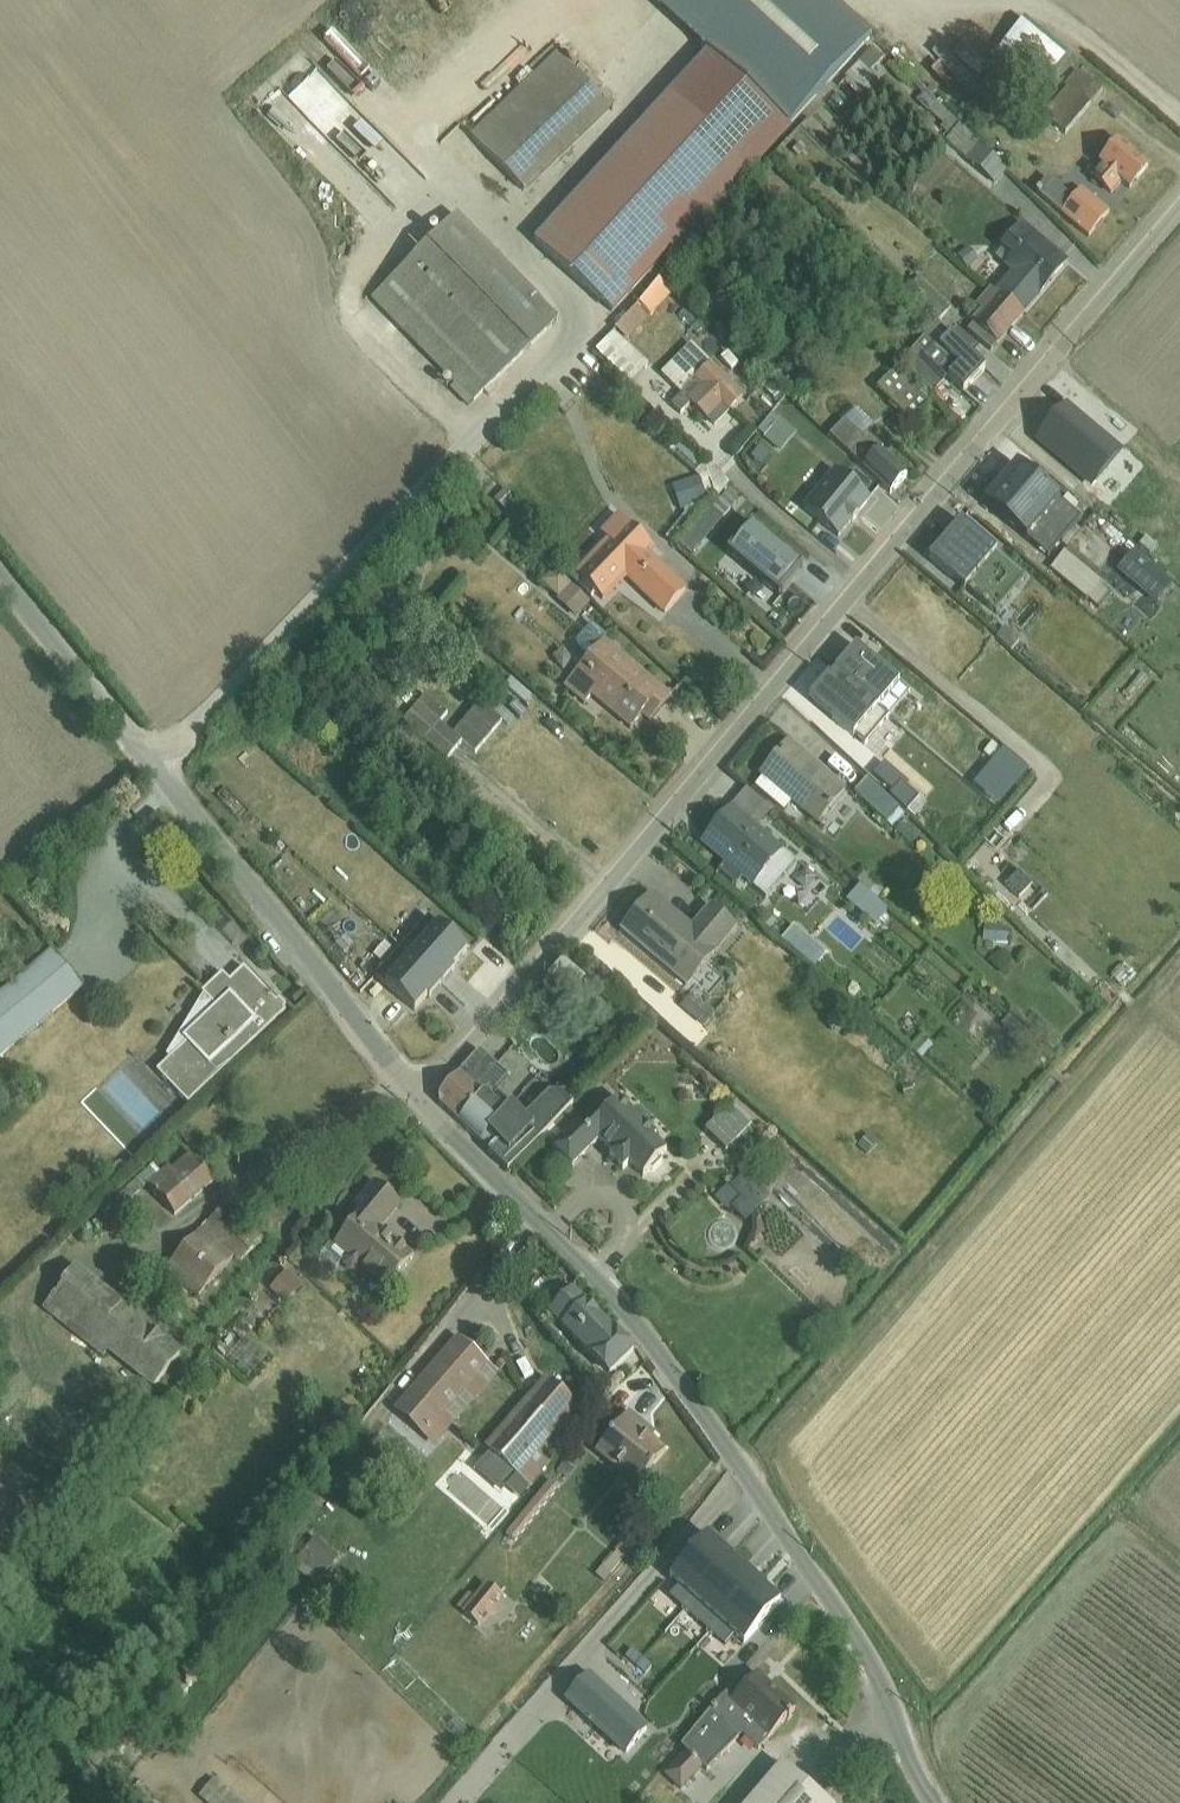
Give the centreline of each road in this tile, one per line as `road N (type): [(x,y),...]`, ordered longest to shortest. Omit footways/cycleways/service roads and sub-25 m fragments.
road 1 (unclassified): [(1179,205),(420,1099)]
road 2 (residential): [(420,1099),(663,1359),(873,1665),(936,1802)]
road 3 (unclassified): [(0,575),(420,1099)]

